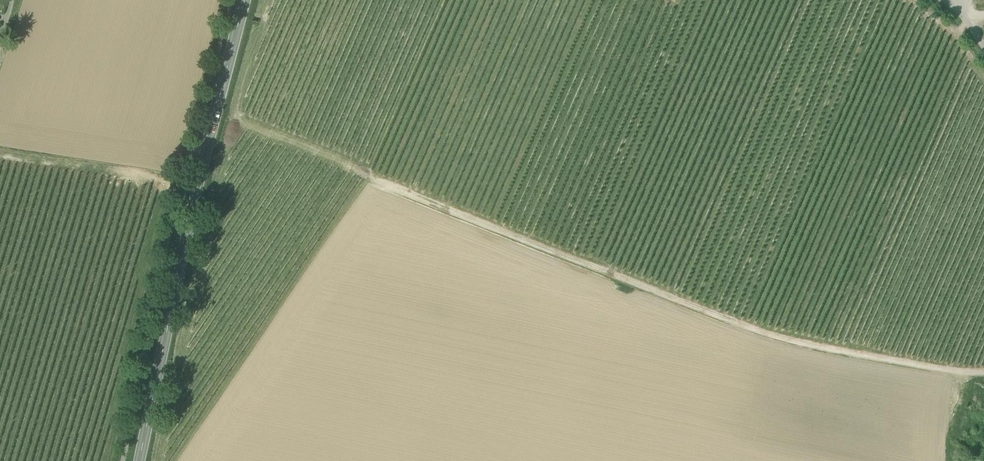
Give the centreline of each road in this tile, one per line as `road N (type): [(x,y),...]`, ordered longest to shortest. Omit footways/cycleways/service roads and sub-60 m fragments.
road 1 (track): [(371,177),(767,335),(983,362)]
road 2 (secondary): [(139,460),(245,0)]

